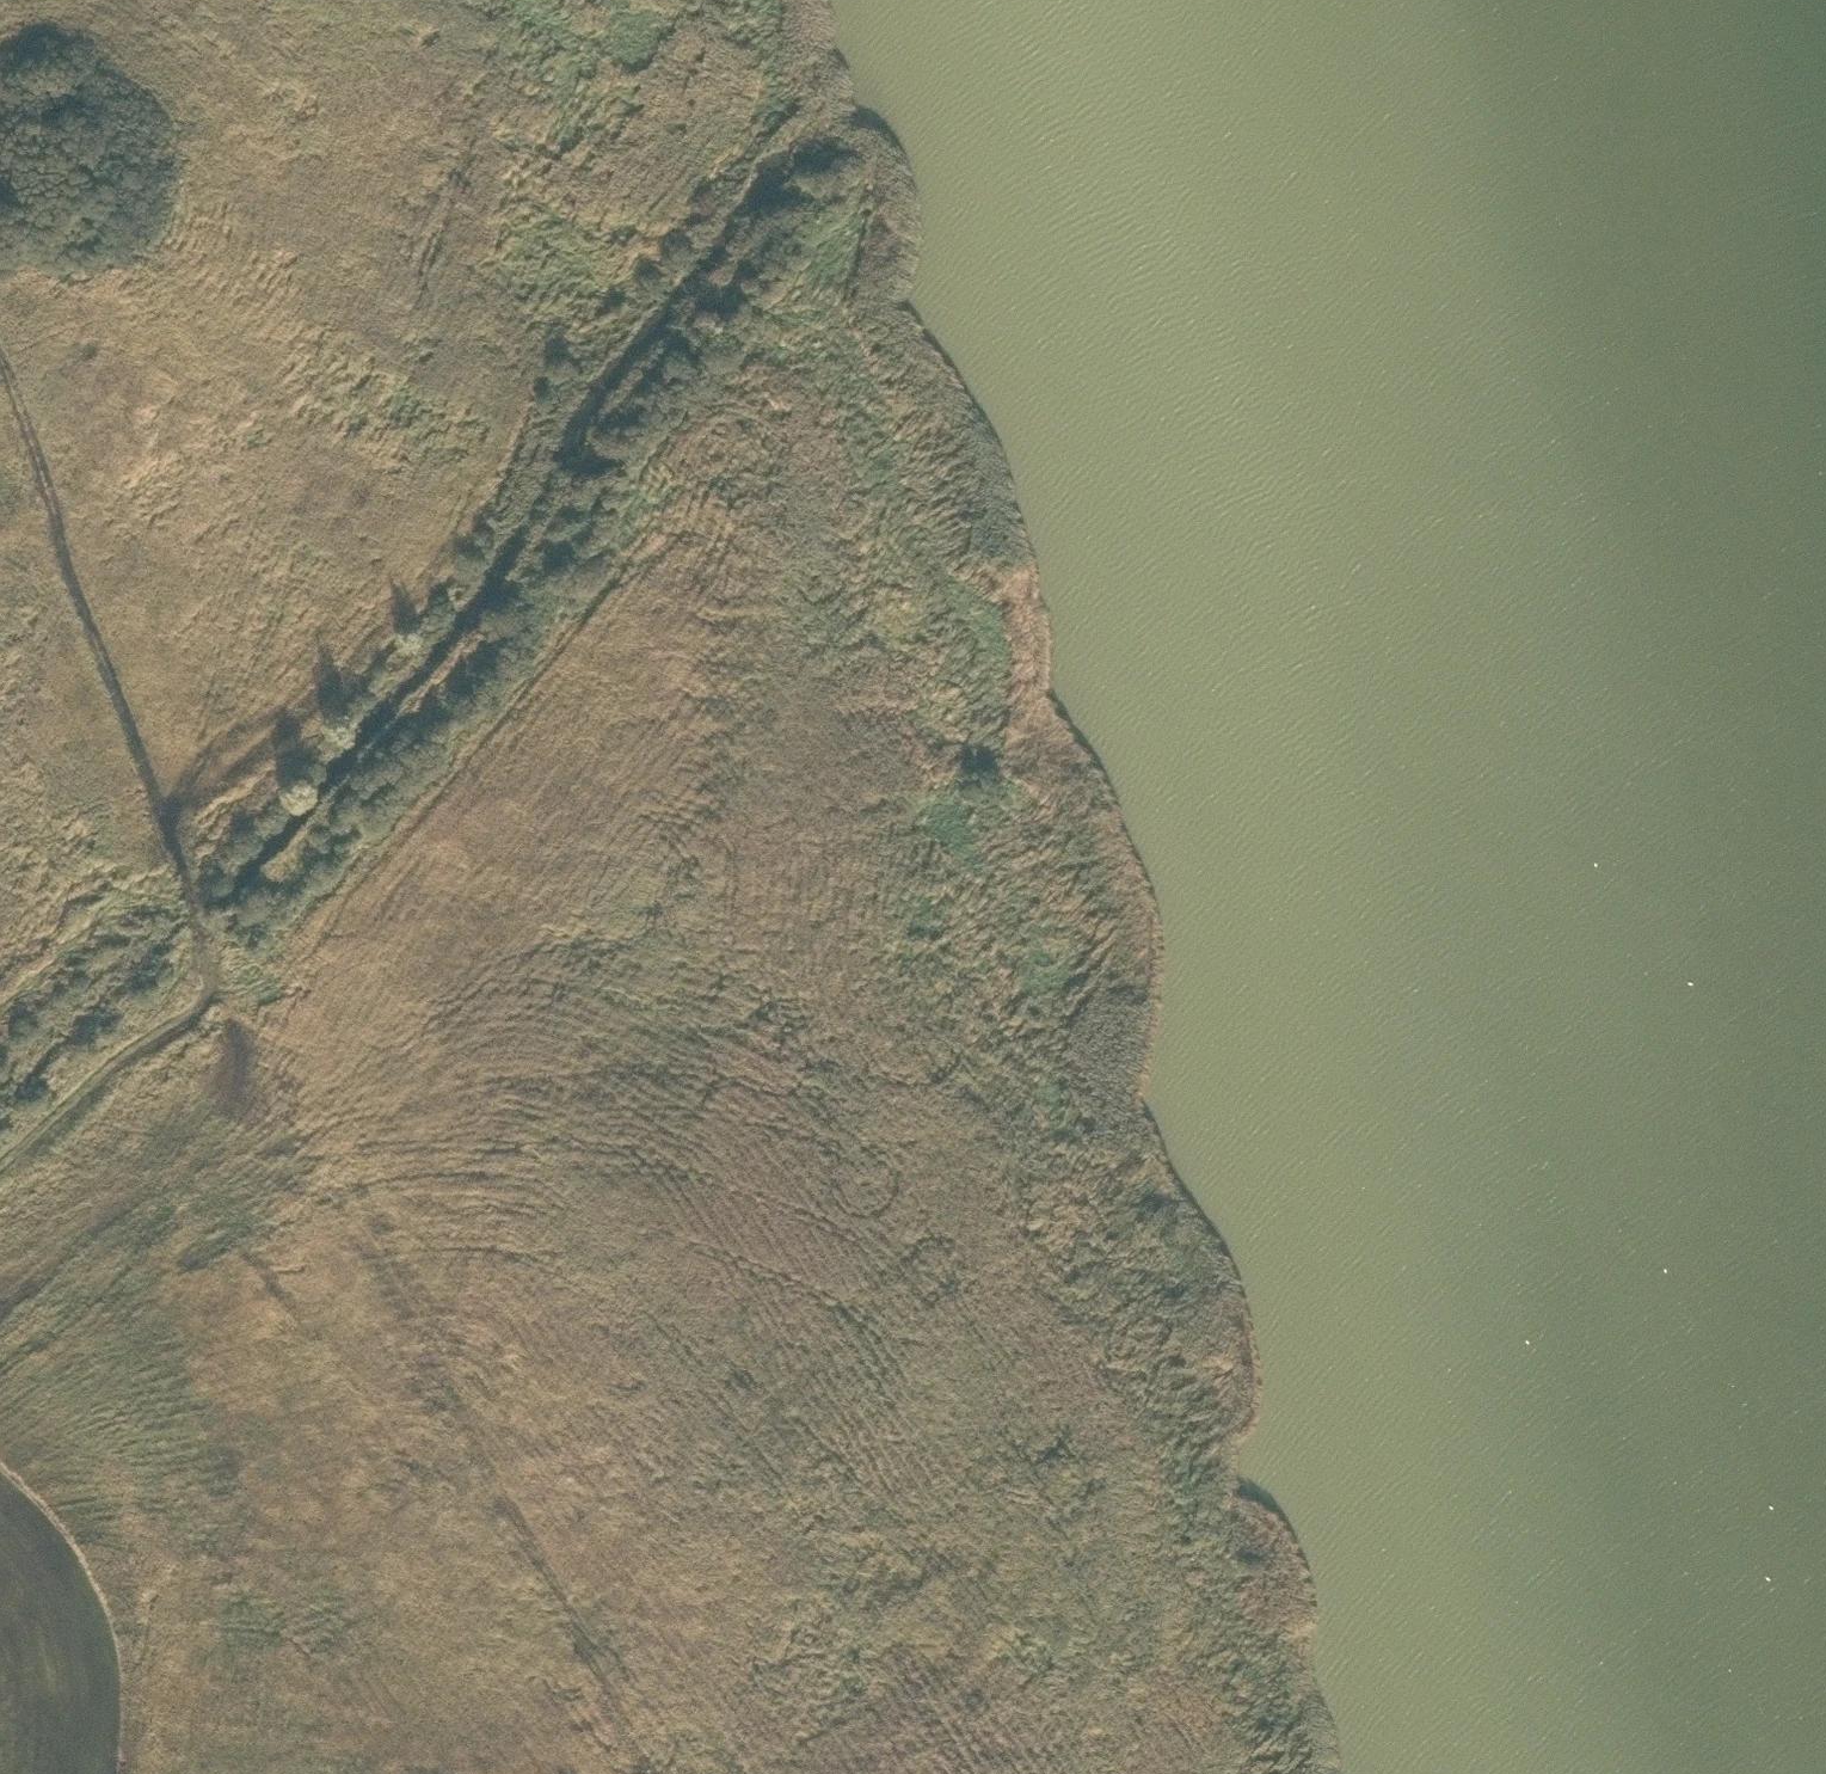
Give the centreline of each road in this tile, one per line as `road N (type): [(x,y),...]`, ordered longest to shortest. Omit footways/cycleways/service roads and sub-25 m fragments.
road 1 (track): [(237,1035),(0,376)]
road 2 (track): [(0,1160),(214,984)]

